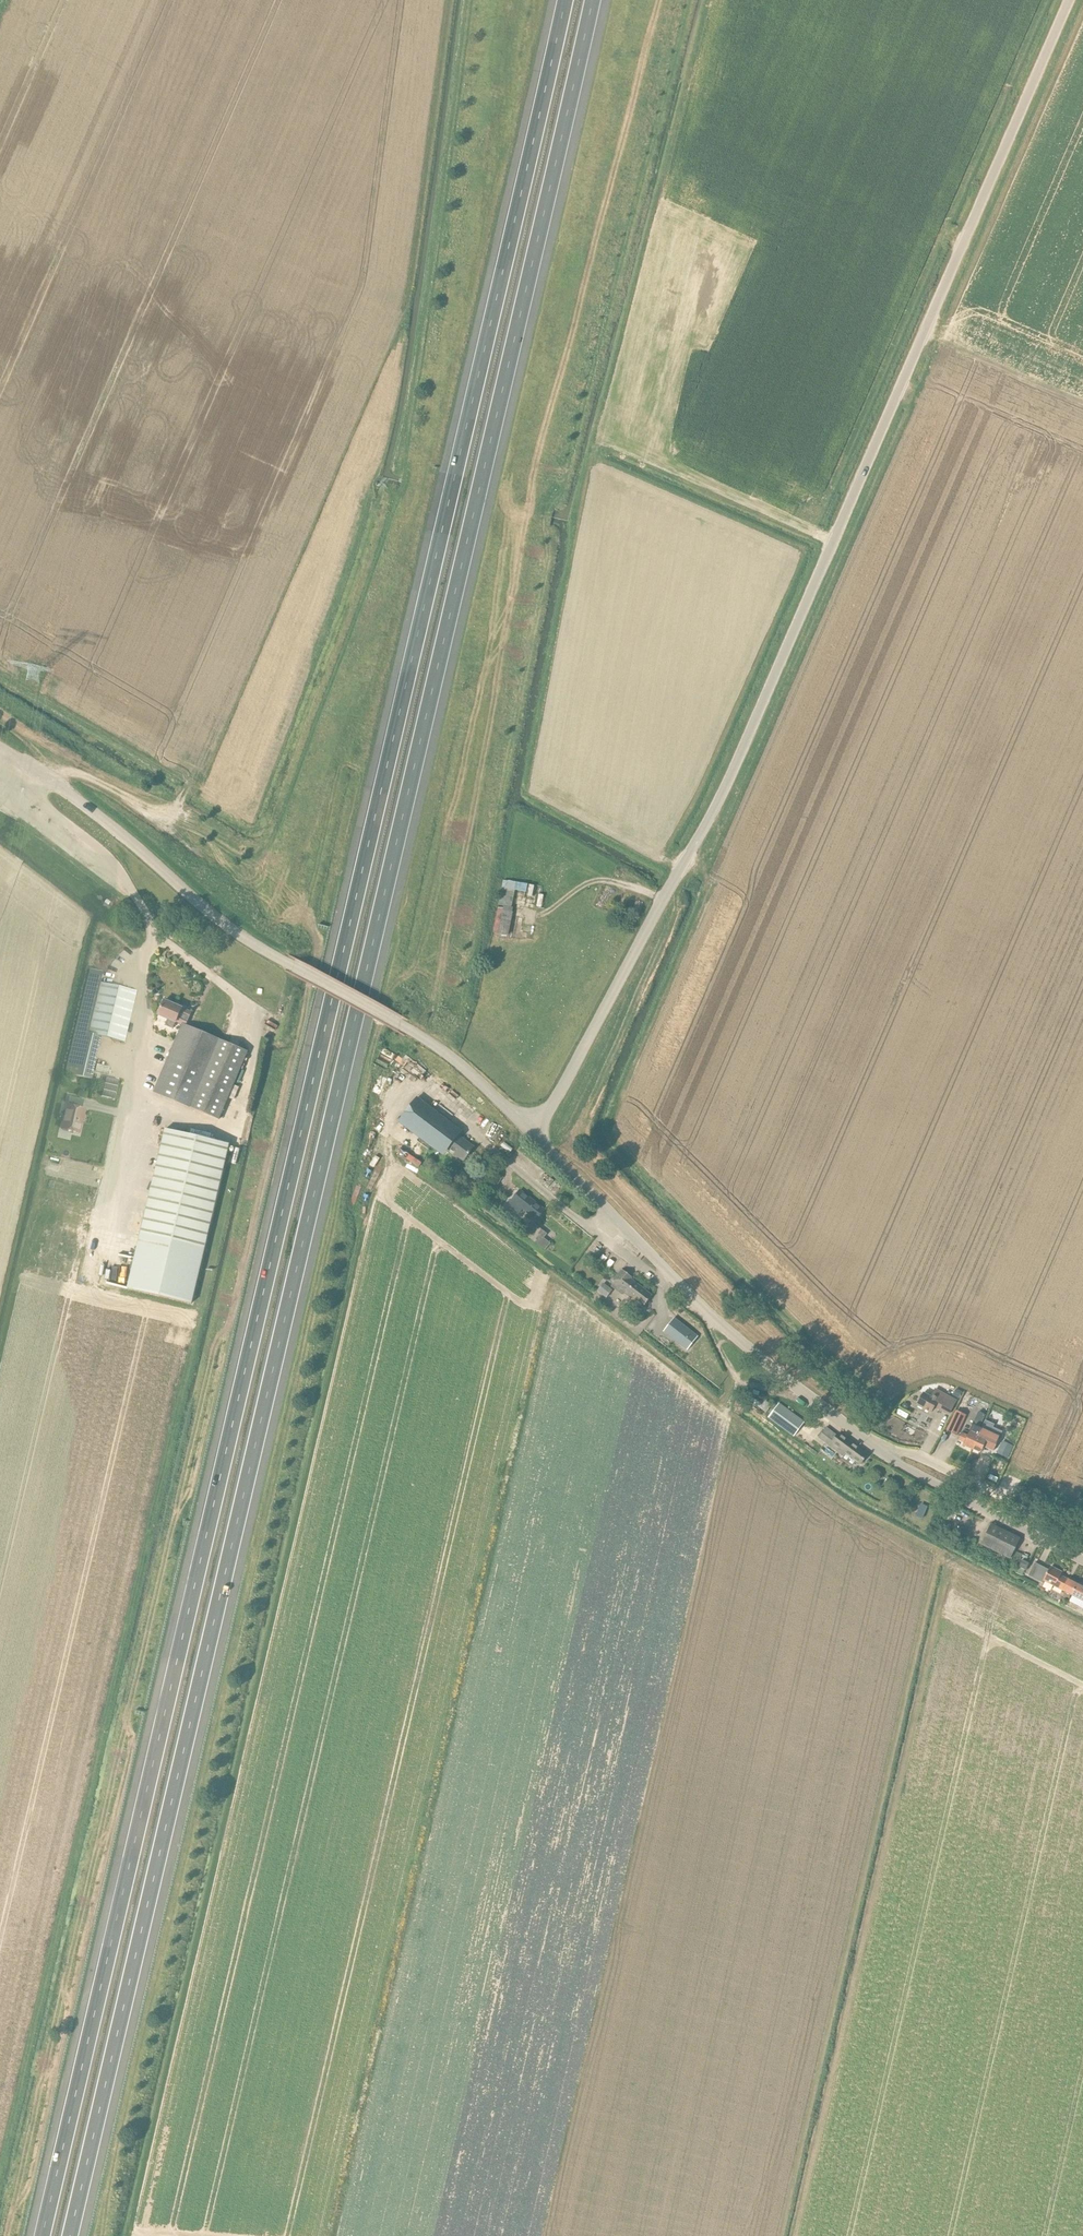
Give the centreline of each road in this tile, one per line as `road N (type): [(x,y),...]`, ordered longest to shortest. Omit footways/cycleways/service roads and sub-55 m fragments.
road 1 (motorway): [(70,2235),(593,0)]
road 2 (motorway): [(565,0),(42,2235)]
road 3 (track): [(7,2235),(262,1133),(295,1048),(316,949),(308,929),(261,908),(246,858)]
road 4 (track): [(439,975),(403,970),(388,983),(341,1180),(341,1236),(325,1332),(108,2235)]
road 5 (unclassified): [(528,1129),(563,1086),(725,786),(1069,0)]
road 6 (track): [(658,0),(533,502),(439,975),(420,1036)]
road 7 (track): [(163,809),(241,857),(258,856),(270,841),(406,479),(470,0)]
road 8 (track): [(300,925),(423,505),(490,175),(517,0)]
road 9 (track): [(387,1155),(404,1160),(557,1276),(840,1502),(1082,1627)]
road 10 (track): [(938,1552),(781,2235)]
road 11 (track): [(794,2235),(950,1558)]
road 12 (unclassified): [(528,1129),(443,1051),(229,928),(80,801),(0,747)]
road 13 (unclassified): [(879,1450),(709,1313),(528,1129)]
road 14 (track): [(254,944),(423,505)]
road 15 (track): [(573,346),(597,190),(641,0)]
road 16 (track): [(191,778),(172,807),(145,807),(80,775),(39,772),(0,721)]
road 17 (unclassified): [(1082,1560),(879,1450)]
road 18 (residential): [(879,1450),(915,1455),(1009,1502)]

